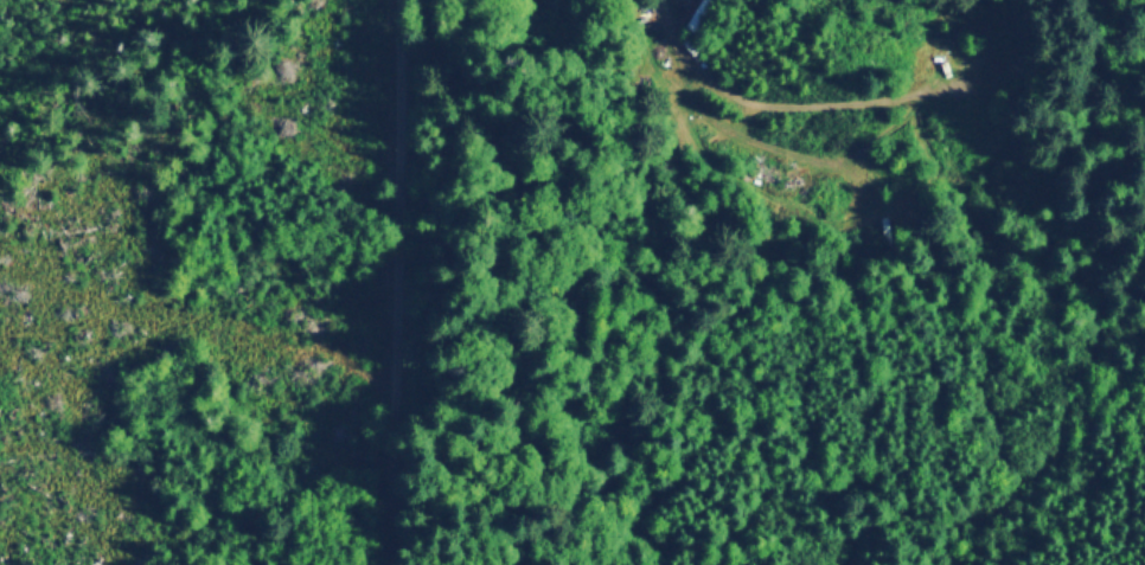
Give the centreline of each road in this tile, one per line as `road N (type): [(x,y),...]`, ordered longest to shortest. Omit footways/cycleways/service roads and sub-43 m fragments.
road 1 (track): [(431,564),(431,0)]

